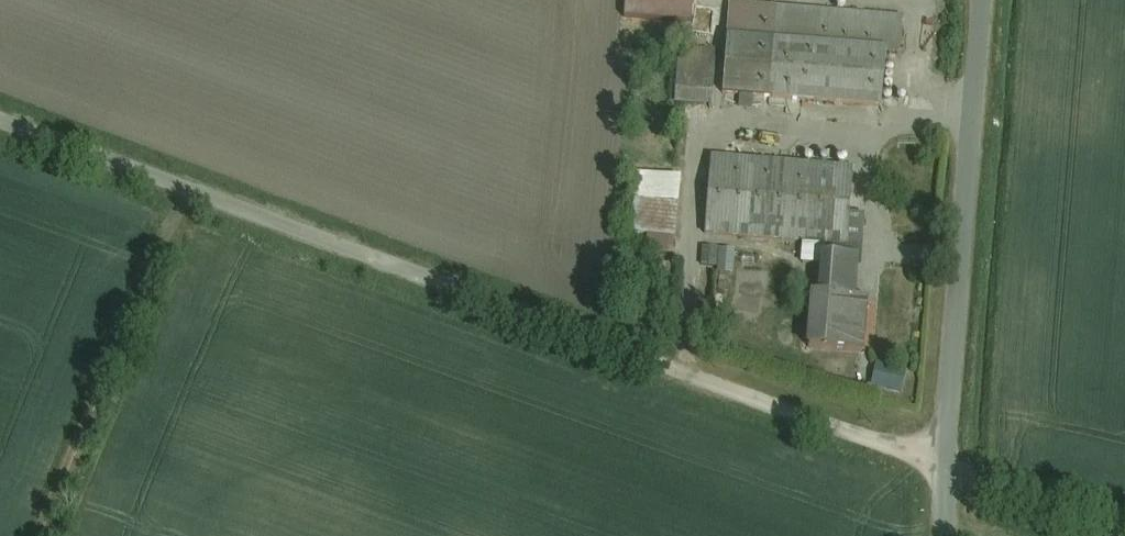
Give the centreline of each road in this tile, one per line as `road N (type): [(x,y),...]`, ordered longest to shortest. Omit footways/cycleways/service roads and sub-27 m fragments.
road 1 (unclassified): [(0,124),(951,467)]
road 2 (unclassified): [(951,467),(956,276),(979,0)]
road 3 (track): [(192,193),(46,535)]
road 4 (track): [(951,467),(1124,509)]

